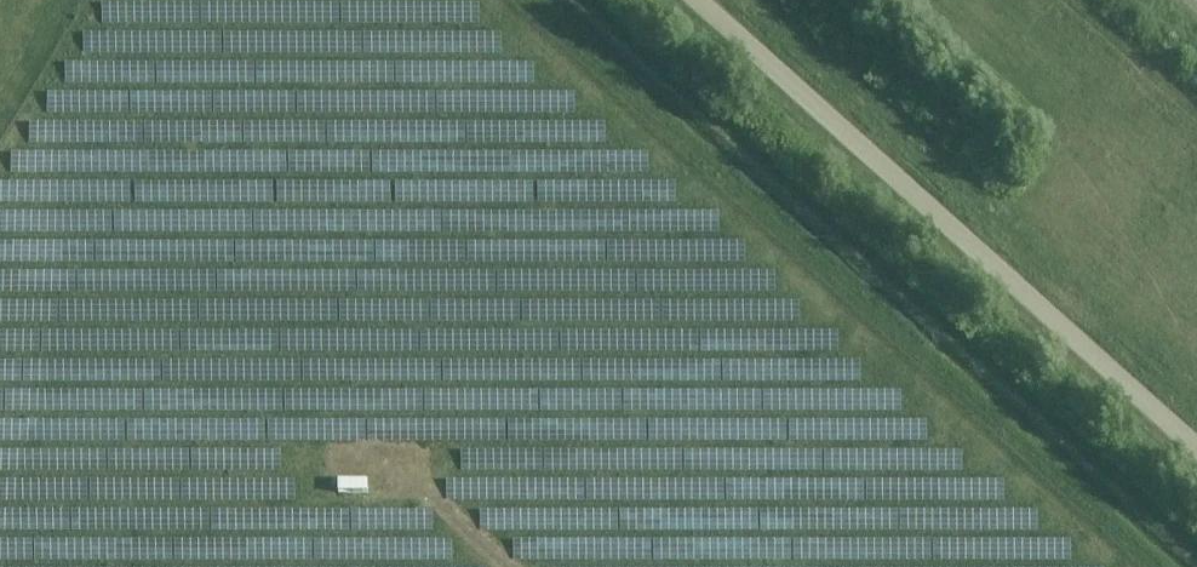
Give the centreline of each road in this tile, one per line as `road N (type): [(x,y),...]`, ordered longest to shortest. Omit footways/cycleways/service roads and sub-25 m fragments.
road 1 (unclassified): [(1196,447),(699,0)]
road 2 (track): [(509,566),(417,481)]

